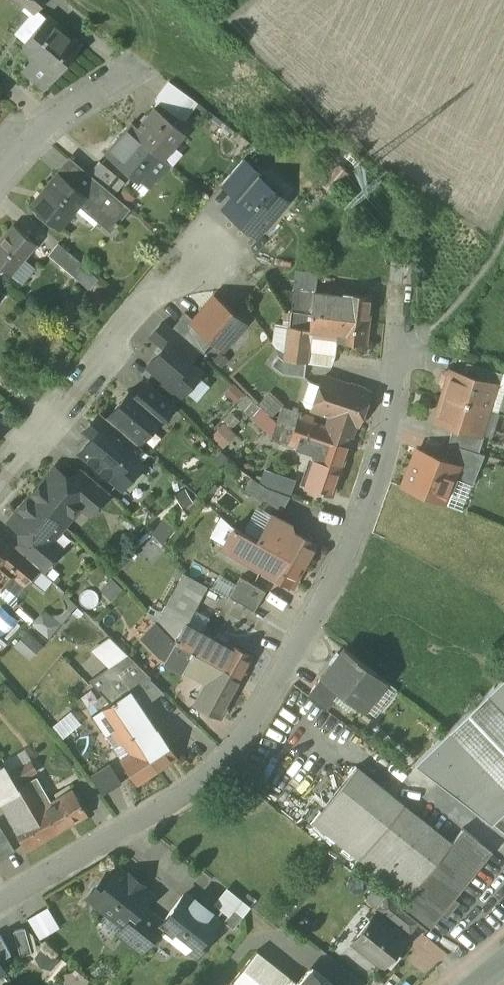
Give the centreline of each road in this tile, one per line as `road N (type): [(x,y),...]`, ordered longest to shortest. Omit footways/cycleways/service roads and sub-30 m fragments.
road 1 (residential): [(0,885),(174,784),(236,731),(371,479),(401,337)]
road 2 (residential): [(0,482),(210,226)]
road 3 (residential): [(0,173),(81,94),(145,55)]

